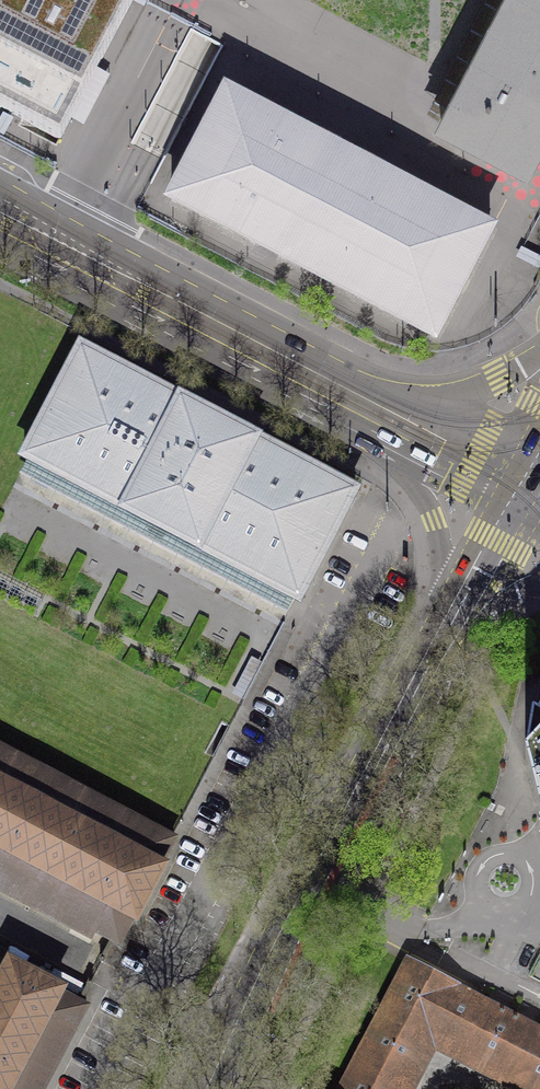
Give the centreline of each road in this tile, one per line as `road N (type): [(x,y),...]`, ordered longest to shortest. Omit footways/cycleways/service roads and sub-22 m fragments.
road 1 (primary): [(456,619),(209,1088)]
road 2 (tertiary): [(394,387),(0,193)]
road 3 (tertiary): [(0,228),(33,261),(299,401)]
road 4 (tertiary): [(299,401),(412,479),(435,525),(456,619)]
road 5 (tertiary): [(299,401),(514,509)]
road 6 (tertiary): [(539,454),(394,387)]
road 7 (tertiary): [(539,352),(466,387),(394,387)]
road 8 (primary): [(514,509),(456,619)]

